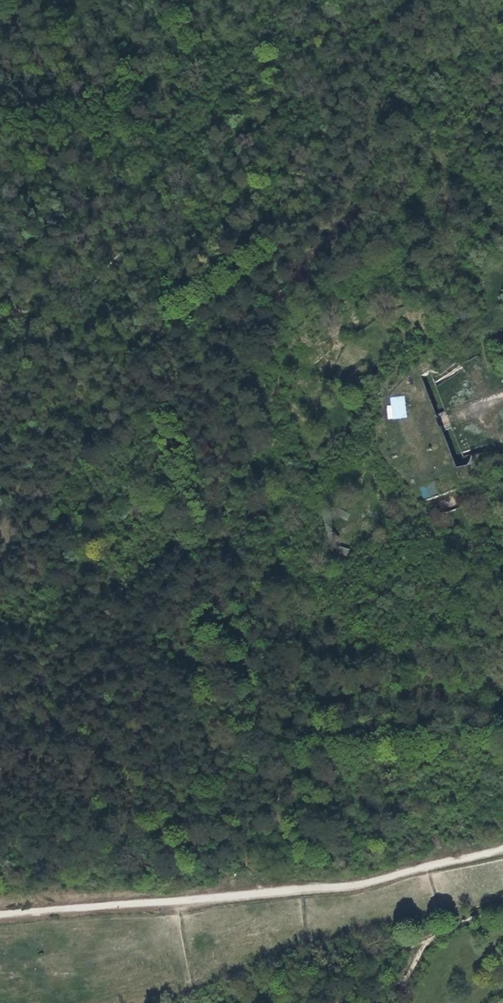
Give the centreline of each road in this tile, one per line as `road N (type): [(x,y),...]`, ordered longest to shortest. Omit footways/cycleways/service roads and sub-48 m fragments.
road 1 (track): [(0,915),(359,886),(502,848)]

